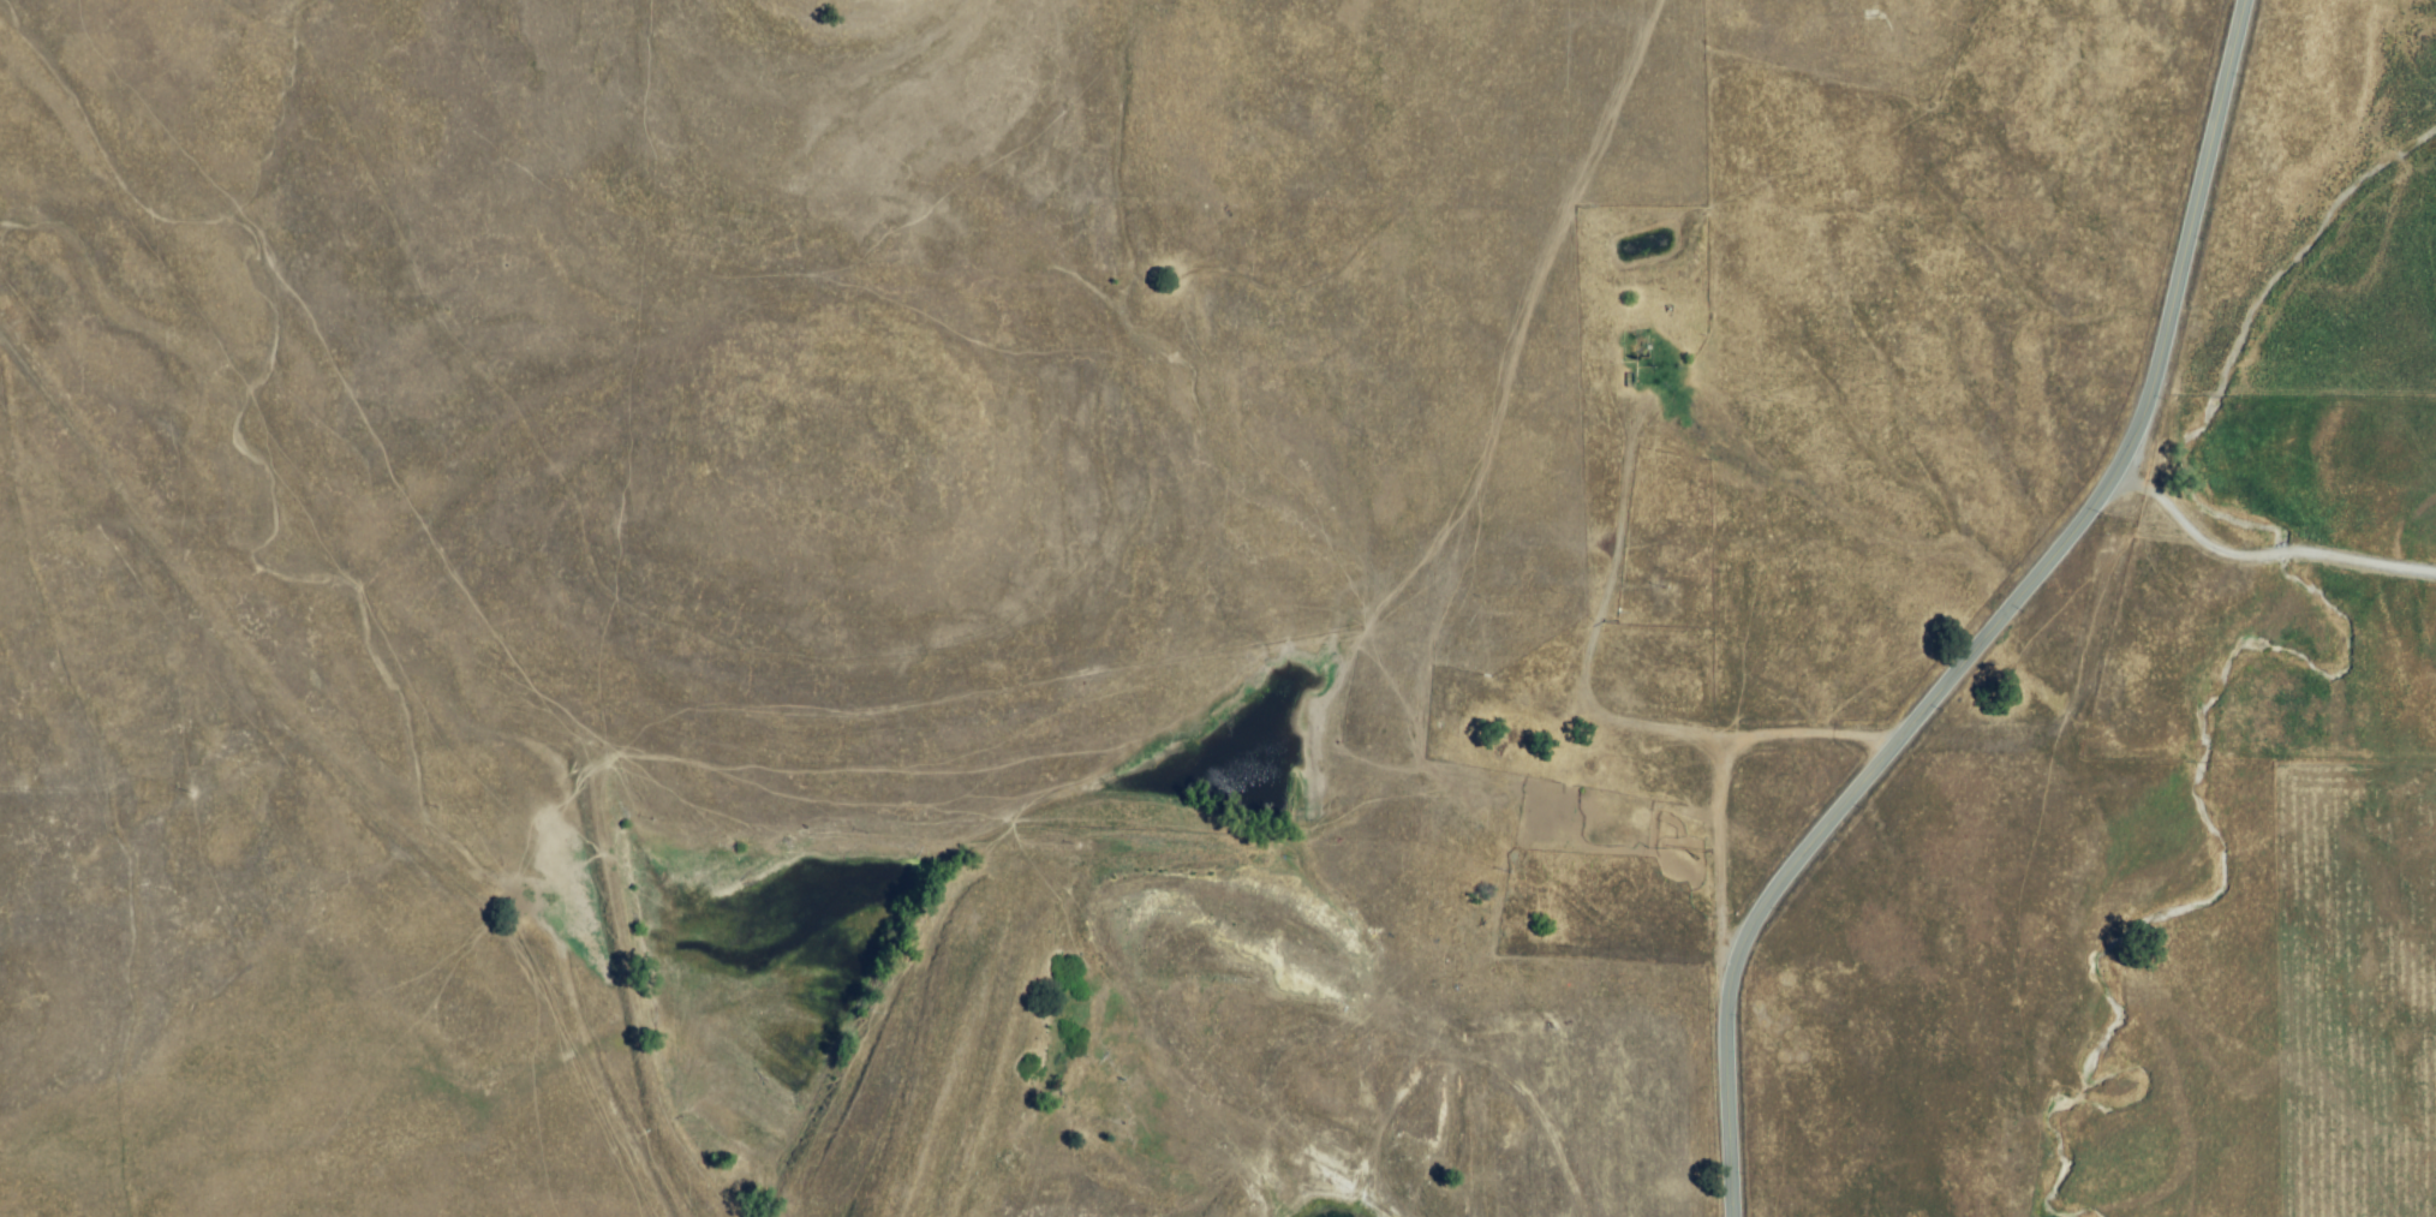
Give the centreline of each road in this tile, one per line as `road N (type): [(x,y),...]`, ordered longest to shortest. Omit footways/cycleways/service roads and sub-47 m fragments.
road 1 (tertiary): [(1732,1216),(1726,1013),(1743,947),(1778,889),(2072,536),(2122,463),(2153,392),(2245,0)]

